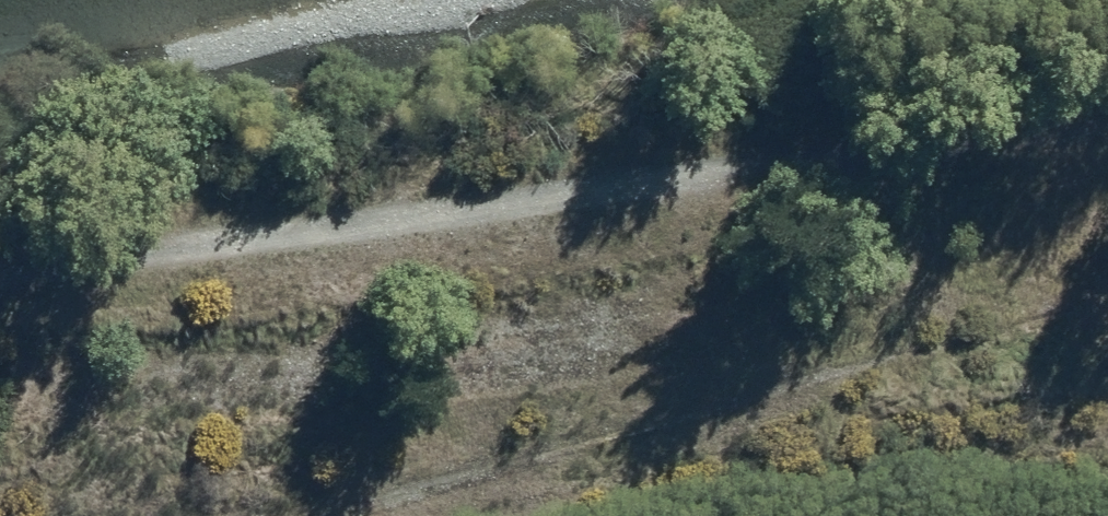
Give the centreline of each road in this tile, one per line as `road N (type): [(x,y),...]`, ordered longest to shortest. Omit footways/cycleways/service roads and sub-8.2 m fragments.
road 1 (track): [(1107,122),(0,264)]
road 2 (track): [(1107,283),(162,500),(57,515)]

